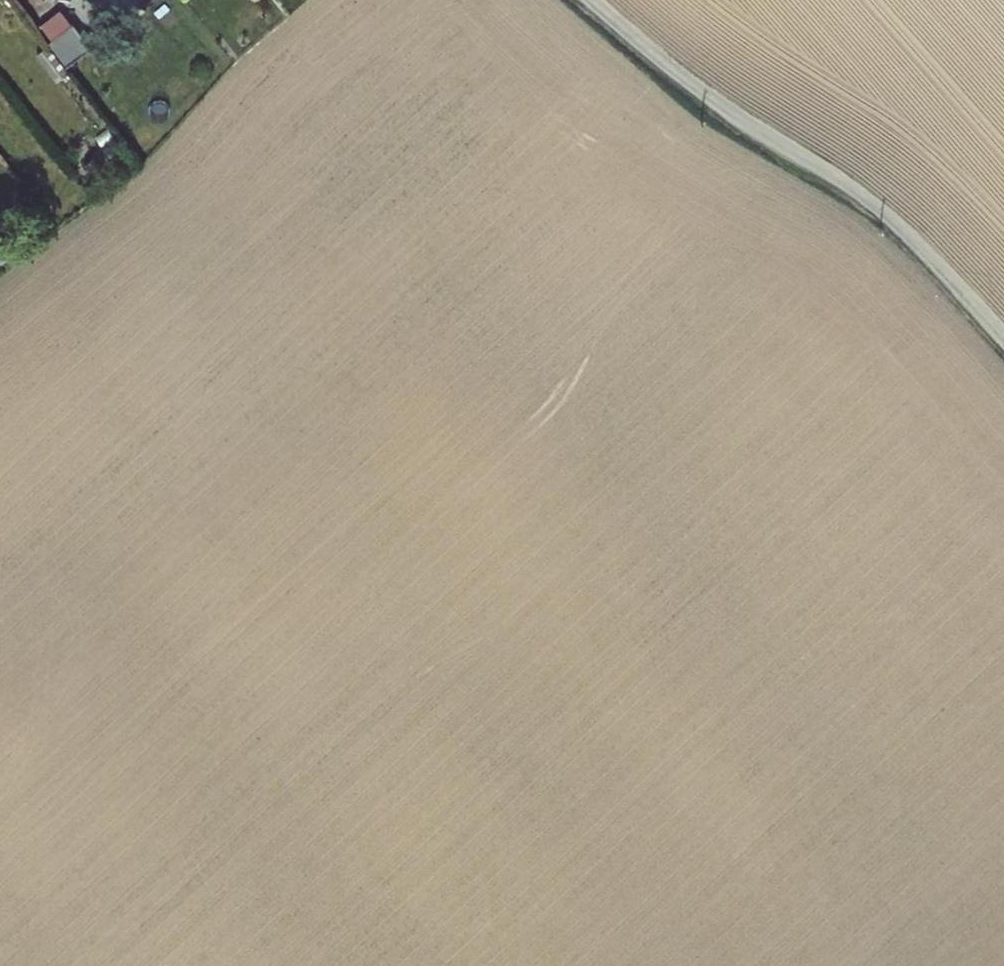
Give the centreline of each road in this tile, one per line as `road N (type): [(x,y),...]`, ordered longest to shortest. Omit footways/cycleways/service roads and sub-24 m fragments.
road 1 (residential): [(590,0),(694,88),(887,215),(1003,336)]

